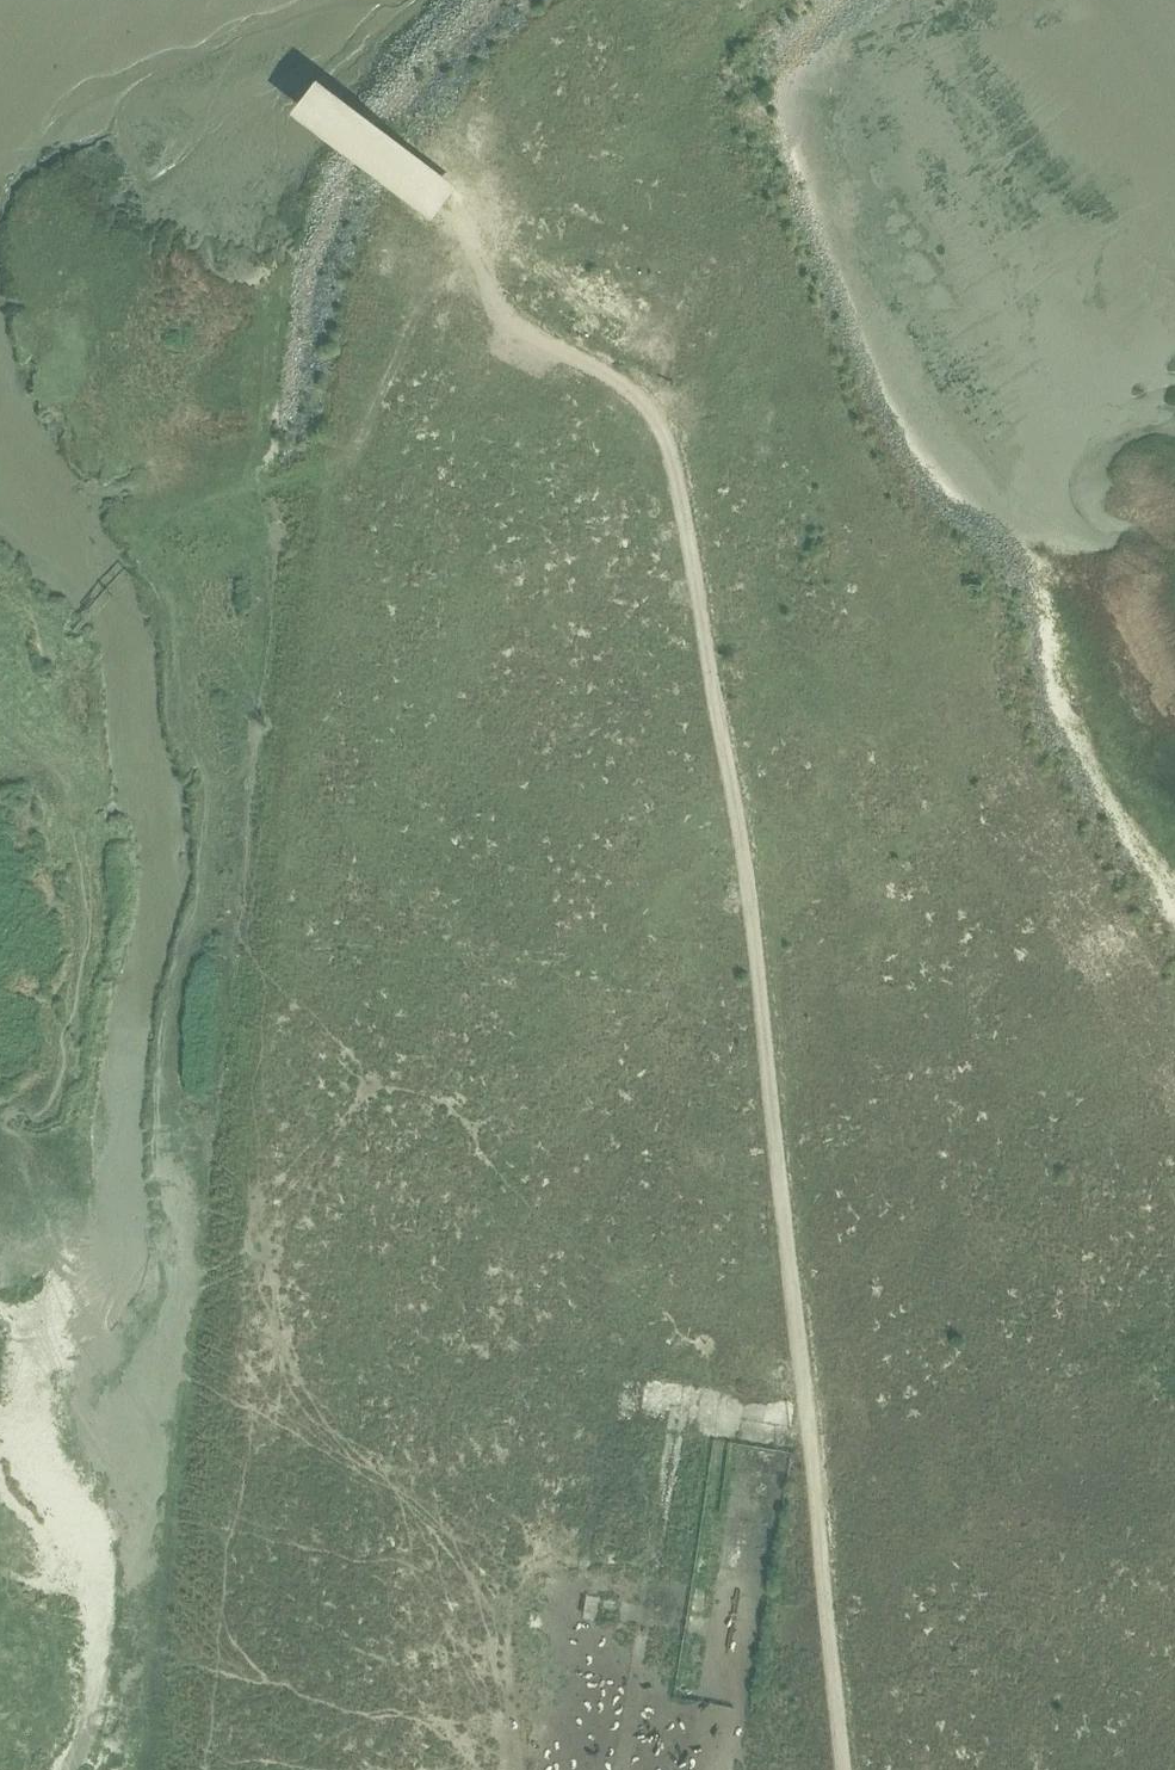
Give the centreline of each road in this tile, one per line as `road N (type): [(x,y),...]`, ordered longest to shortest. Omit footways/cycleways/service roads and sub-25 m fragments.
road 1 (track): [(441,127),(460,168),(470,245),(494,311),(547,348),(623,383),(667,430),(697,553),(752,878),(845,1769)]

